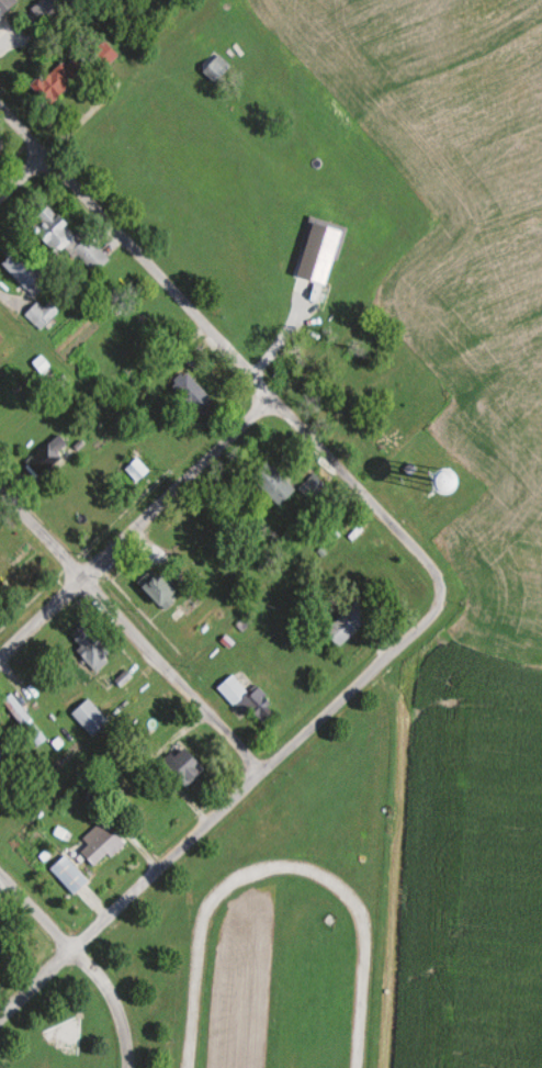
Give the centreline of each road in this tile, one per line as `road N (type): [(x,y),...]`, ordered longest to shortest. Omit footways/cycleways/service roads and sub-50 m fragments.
road 1 (residential): [(433,614),(441,577),(0,102)]
road 2 (residential): [(0,1017),(433,614)]
road 3 (residential): [(260,772),(0,488)]
road 4 (residential): [(0,655),(272,396)]
road 5 (residential): [(0,186),(188,0)]

